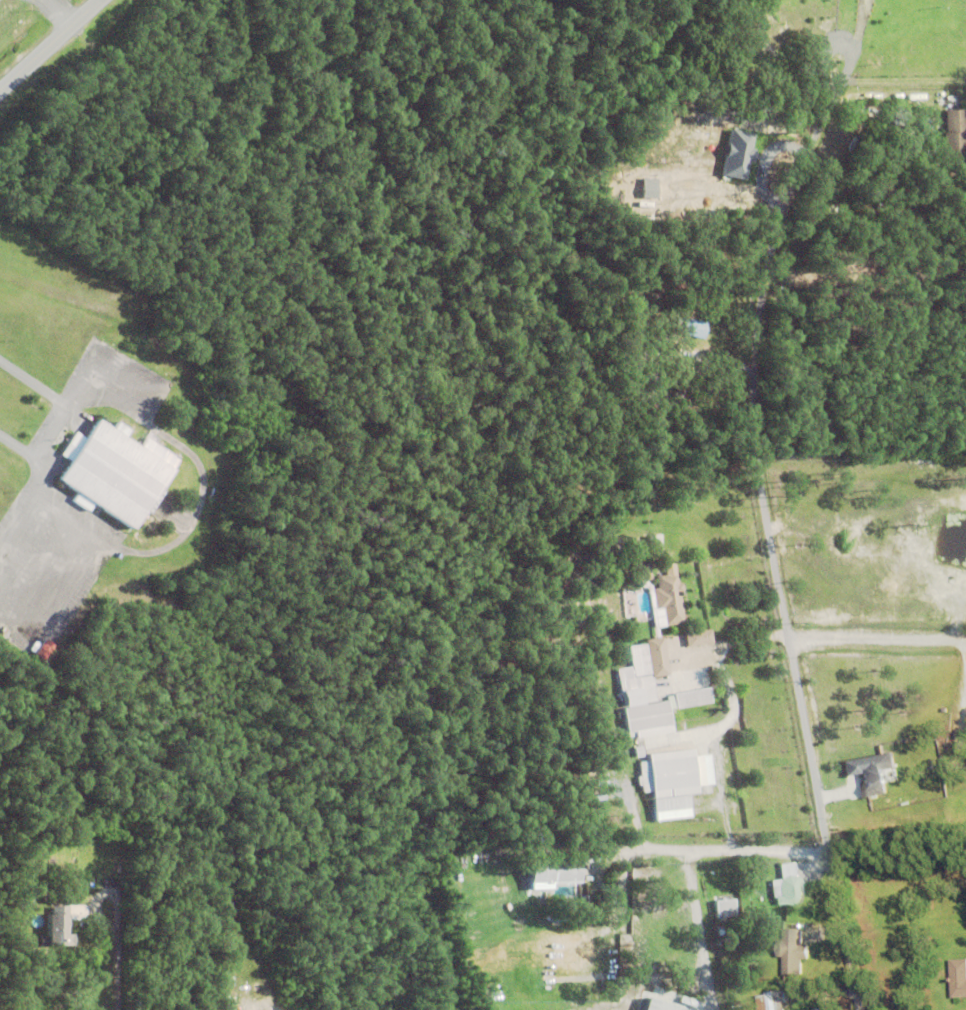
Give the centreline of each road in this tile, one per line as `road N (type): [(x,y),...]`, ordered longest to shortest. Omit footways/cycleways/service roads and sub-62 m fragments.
road 1 (residential): [(858,1009),(756,441),(757,365),(776,238),(856,45)]
road 2 (tertiary): [(100,0),(0,91)]

